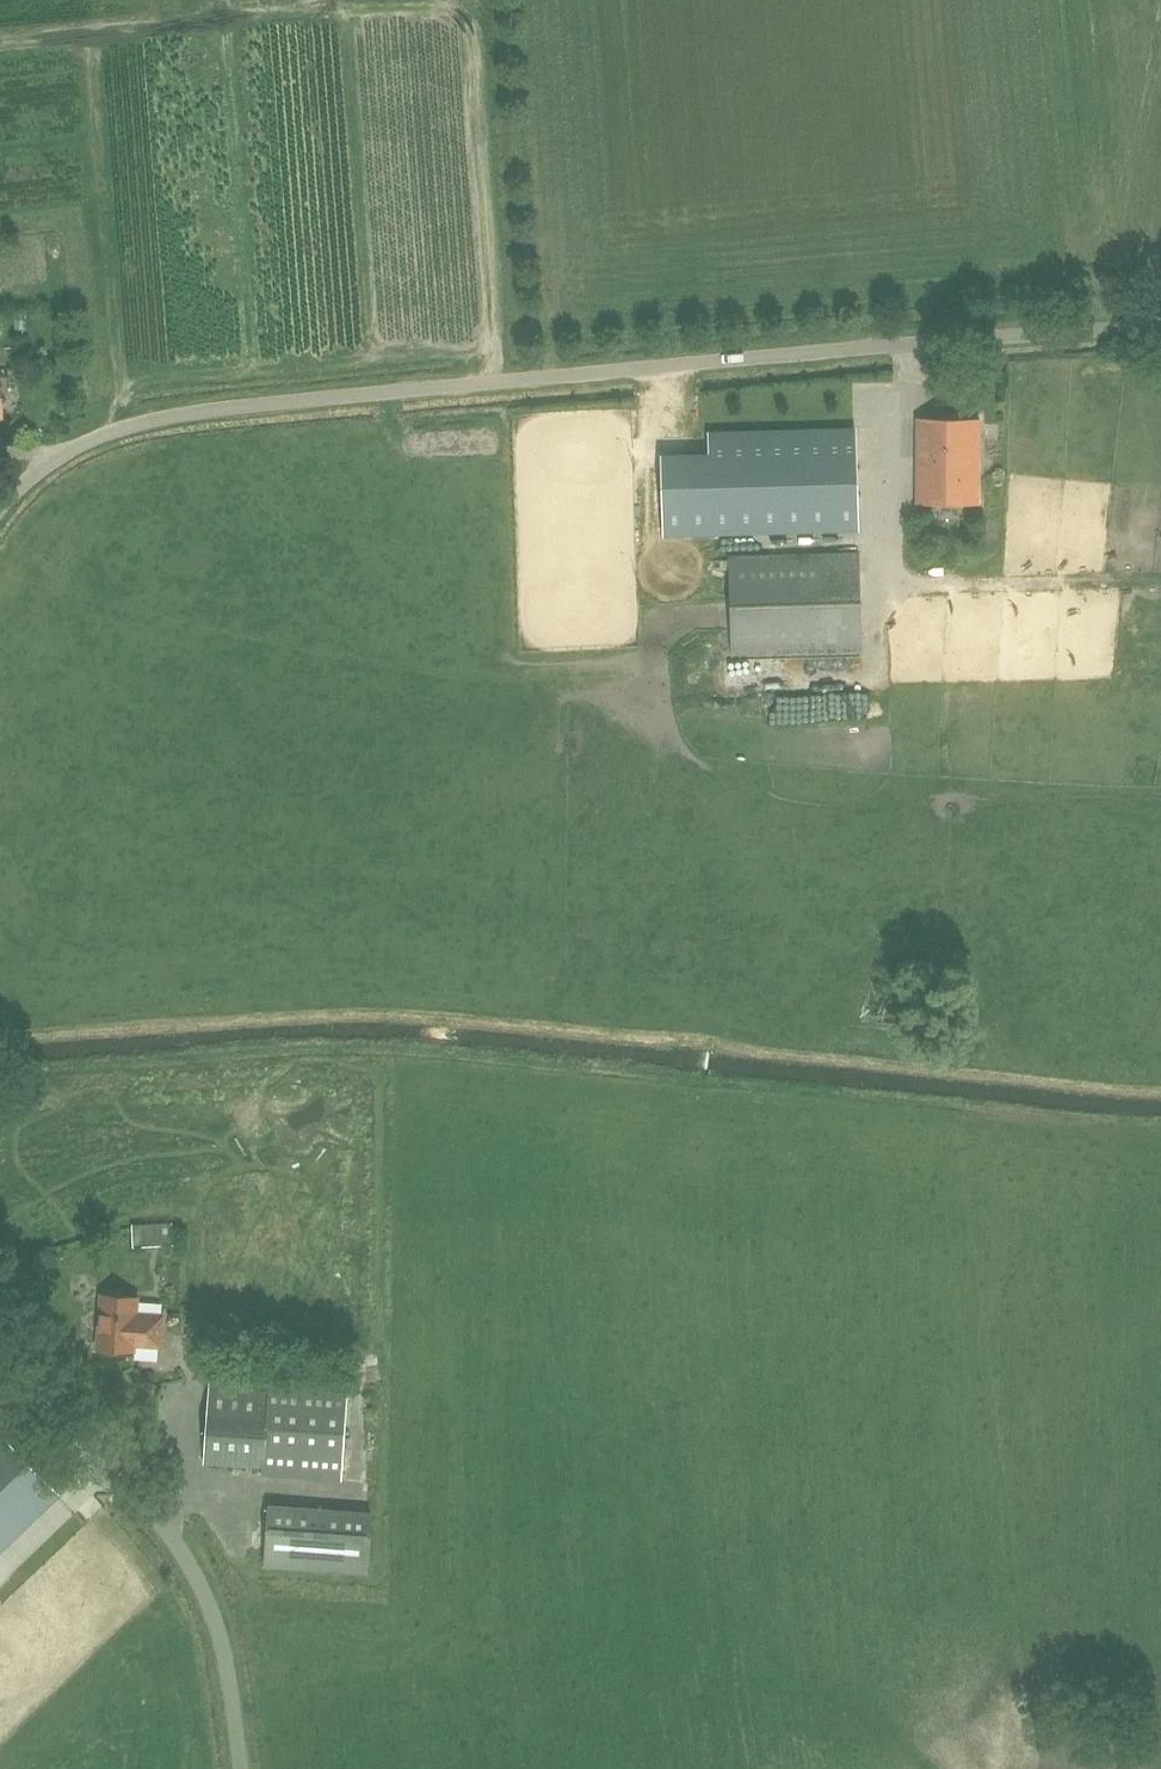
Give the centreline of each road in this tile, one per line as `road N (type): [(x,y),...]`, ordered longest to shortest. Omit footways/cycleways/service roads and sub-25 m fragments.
road 1 (unclassified): [(0,486),(15,462),(77,434),(121,425),(1160,324)]
road 2 (unclassified): [(240,1768),(215,1623),(178,1544),(0,1350)]

